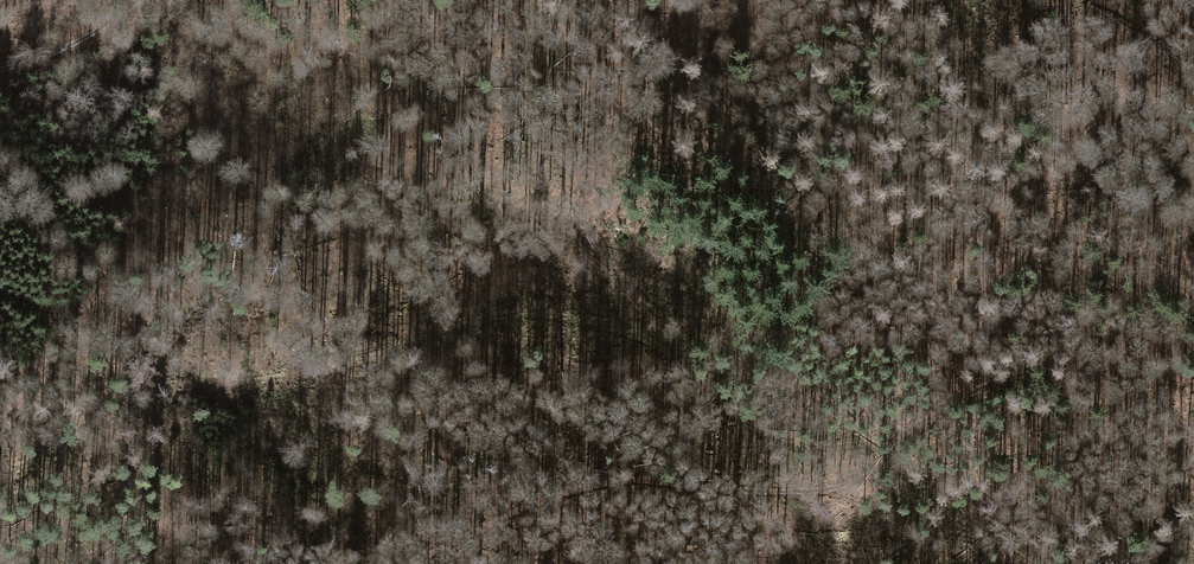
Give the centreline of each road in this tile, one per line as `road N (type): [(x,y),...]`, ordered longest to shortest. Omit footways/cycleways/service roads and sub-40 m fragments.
road 1 (track): [(141,0),(79,41),(0,66)]

